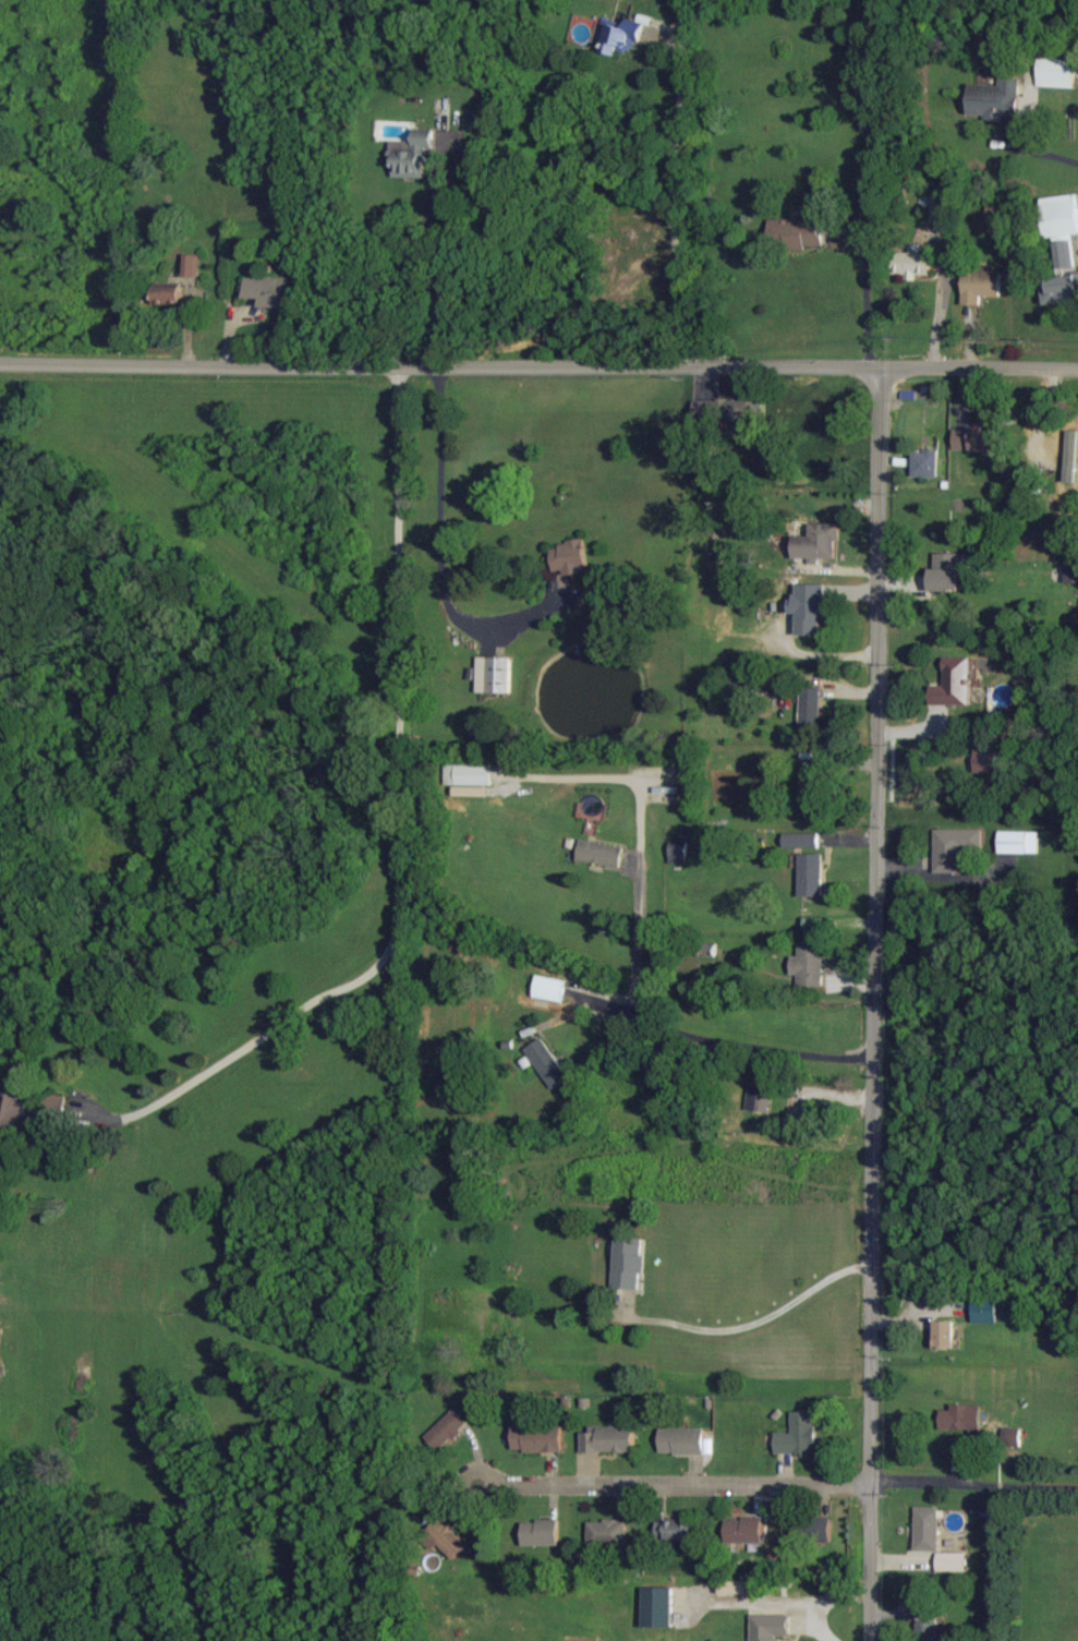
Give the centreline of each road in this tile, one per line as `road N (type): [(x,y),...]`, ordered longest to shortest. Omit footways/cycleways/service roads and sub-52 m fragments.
road 1 (residential): [(871,1640),(888,1026),(875,370)]
road 2 (residential): [(396,363),(1077,369)]
road 3 (residential): [(873,1484),(476,1486)]
road 4 (residential): [(0,360),(396,363)]

